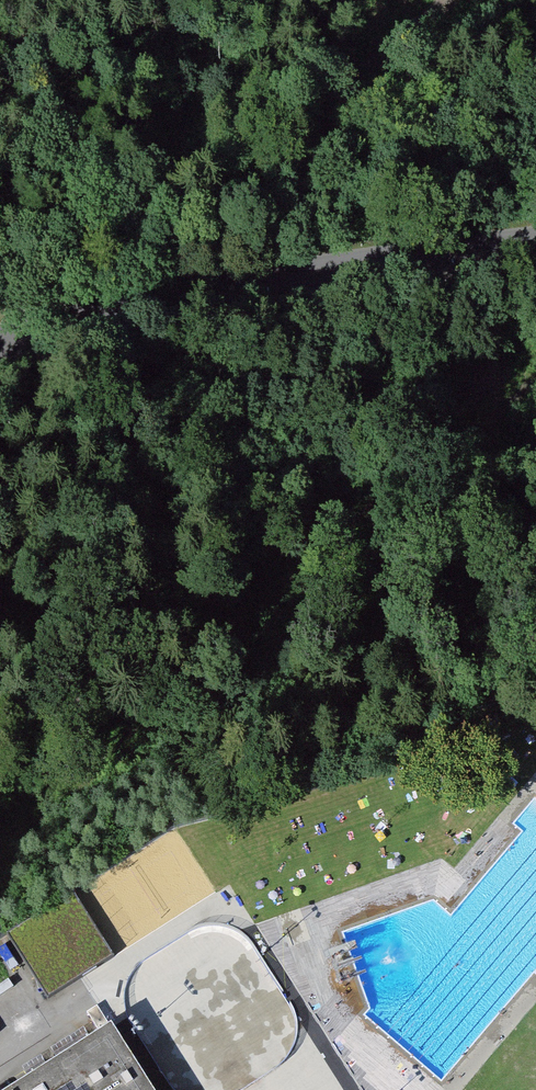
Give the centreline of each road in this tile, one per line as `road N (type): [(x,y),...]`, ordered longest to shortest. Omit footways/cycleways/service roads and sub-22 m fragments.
road 1 (unclassified): [(535,239),(207,293),(0,343)]
road 2 (track): [(490,0),(219,178),(67,326)]

